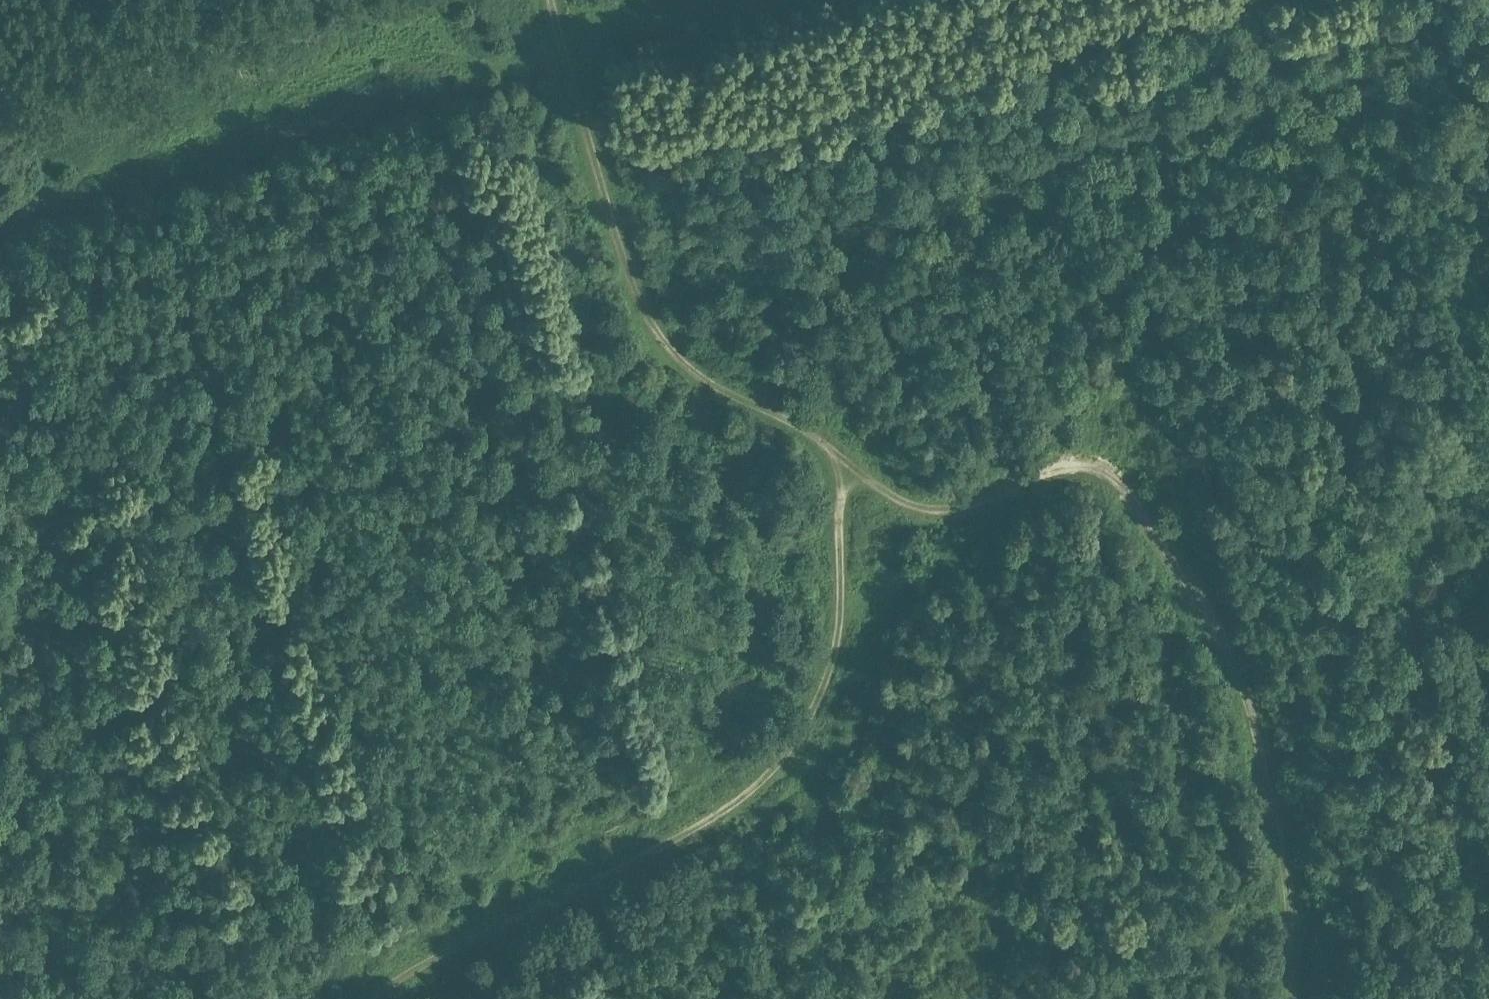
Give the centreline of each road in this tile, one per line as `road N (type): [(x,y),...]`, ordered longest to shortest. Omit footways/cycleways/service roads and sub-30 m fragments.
road 1 (track): [(563,72),(669,357),(707,384),(815,430),(844,461),(834,639),(817,700),(774,773),(706,822),(377,998)]
road 2 (track): [(1292,998),(1287,880),(1246,690),(1123,491),(1102,468),(1063,466),(940,511),(901,505),(844,461)]
road 3 (track): [(563,72),(479,56),(362,47),(216,130),(81,190),(19,118),(0,16)]

